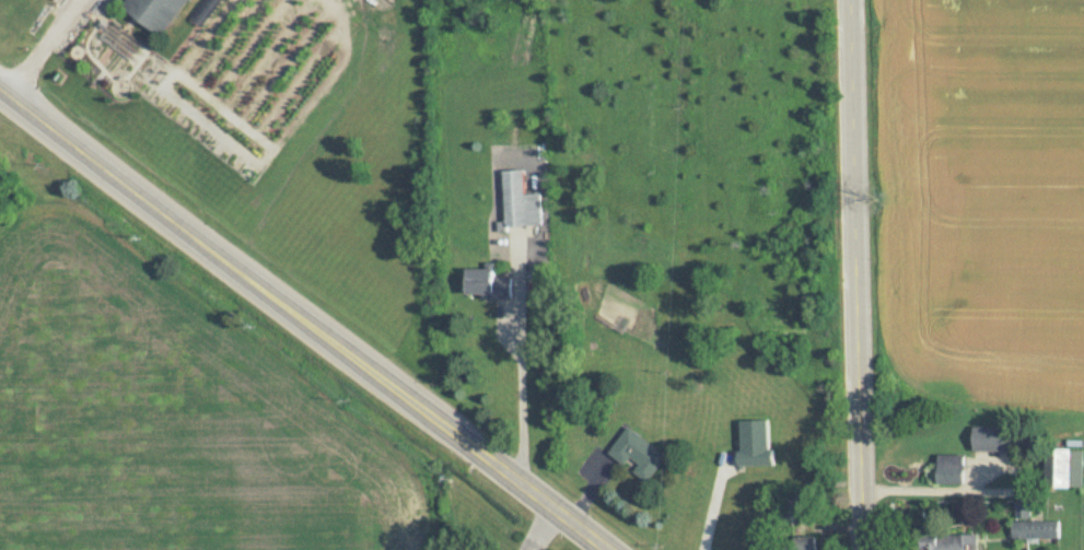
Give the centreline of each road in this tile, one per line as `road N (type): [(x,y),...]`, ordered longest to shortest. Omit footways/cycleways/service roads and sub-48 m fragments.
road 1 (tertiary): [(616,549),(0,79)]
road 2 (residential): [(865,549),(852,0)]

